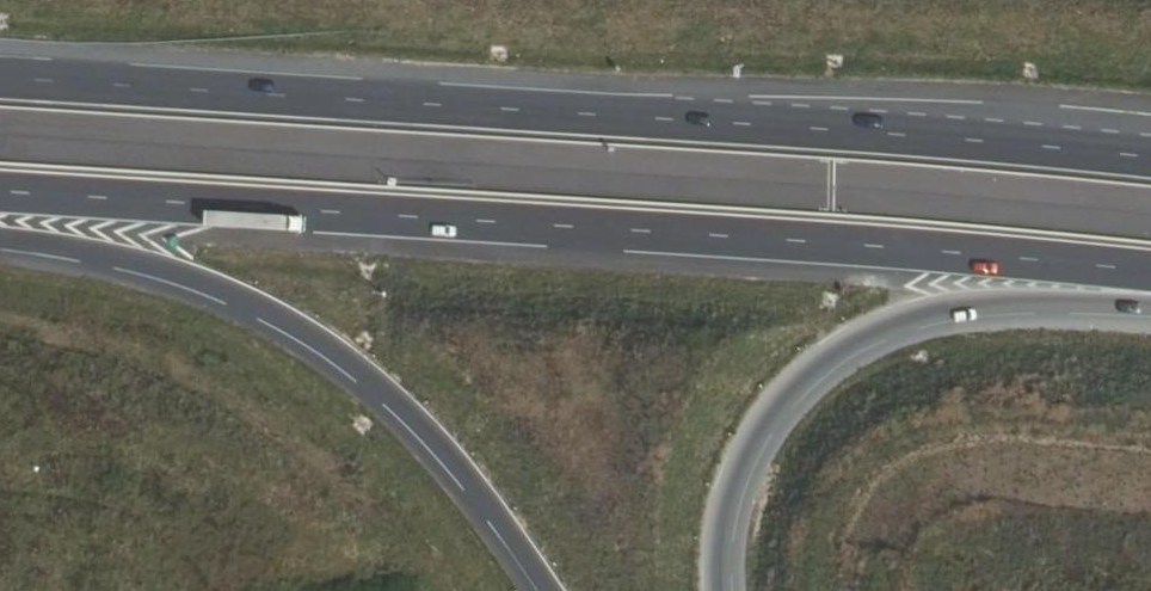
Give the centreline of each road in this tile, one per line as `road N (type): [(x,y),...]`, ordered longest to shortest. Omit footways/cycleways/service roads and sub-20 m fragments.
road 1 (trunk): [(0,203),(892,250),(1150,281)]
road 2 (trunk): [(1150,157),(919,133),(0,80)]
road 3 (trunk): [(0,258),(217,292),(366,388),(446,472),(535,590)]
road 4 (trunk): [(716,590),(713,544),(731,468),(774,398),(821,359),(873,327),(972,300),(1150,308)]

